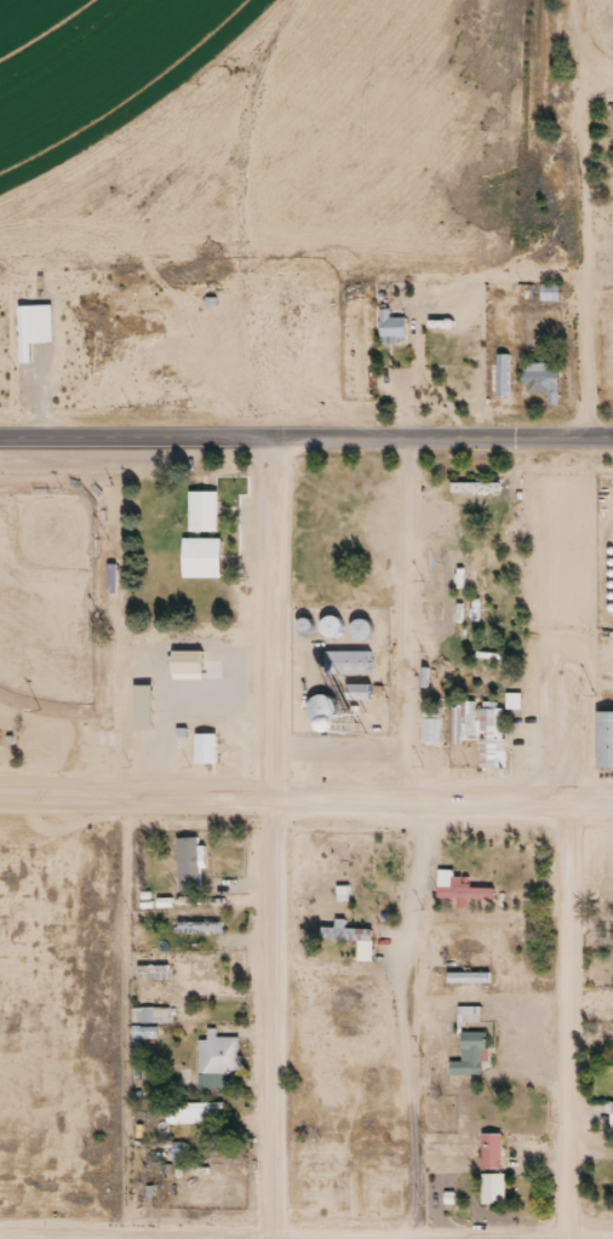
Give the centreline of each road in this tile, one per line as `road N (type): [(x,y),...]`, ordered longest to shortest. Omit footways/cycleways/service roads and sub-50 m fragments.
road 1 (residential): [(275,1238),(277,440)]
road 2 (tertiary): [(0,437),(612,439)]
road 3 (residential): [(612,803),(0,802)]
road 4 (residential): [(581,0),(585,440)]
road 5 (residential): [(568,1238),(568,803)]

